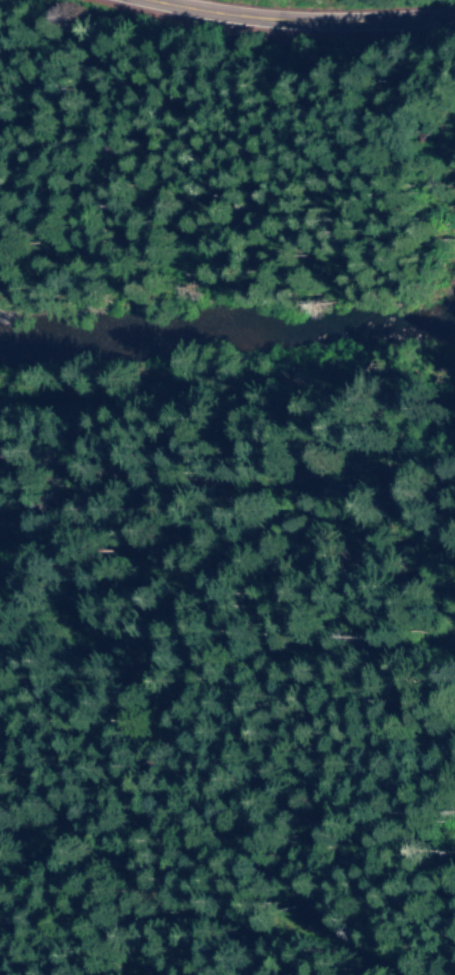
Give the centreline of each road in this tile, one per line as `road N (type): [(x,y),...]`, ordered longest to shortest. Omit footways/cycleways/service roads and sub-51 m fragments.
road 1 (track): [(0,433),(353,559),(454,543)]
road 2 (track): [(0,855),(58,836),(161,894),(197,900),(247,893),(318,908),(367,943),(392,974)]
road 3 (primary): [(454,12),(301,24),(154,0)]

